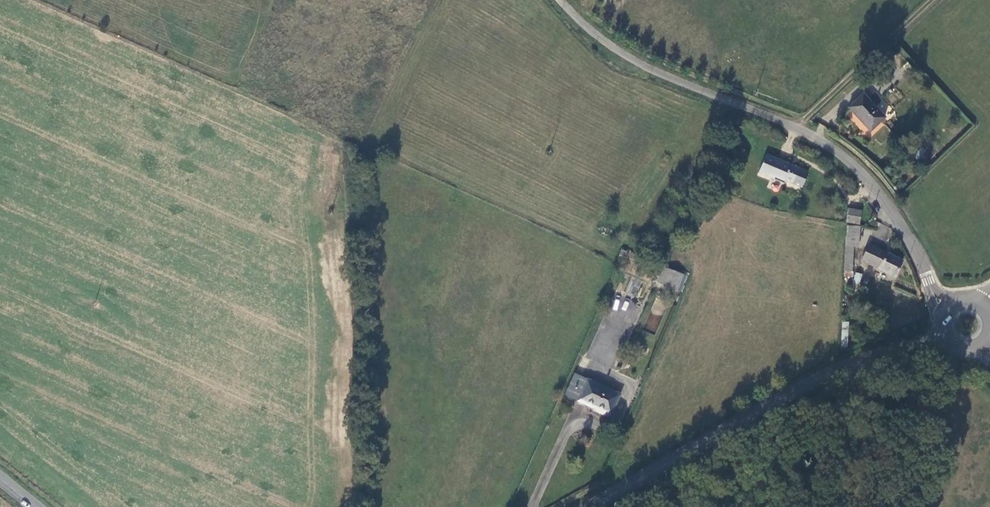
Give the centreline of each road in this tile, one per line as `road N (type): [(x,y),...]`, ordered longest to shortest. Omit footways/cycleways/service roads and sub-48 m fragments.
road 1 (unclassified): [(559,0),(657,74),(798,129),(857,171),(947,307)]
road 2 (tertiary): [(588,506),(814,381),(944,338)]
road 3 (track): [(932,0),(798,129)]
road 4 (track): [(840,506),(847,367)]

